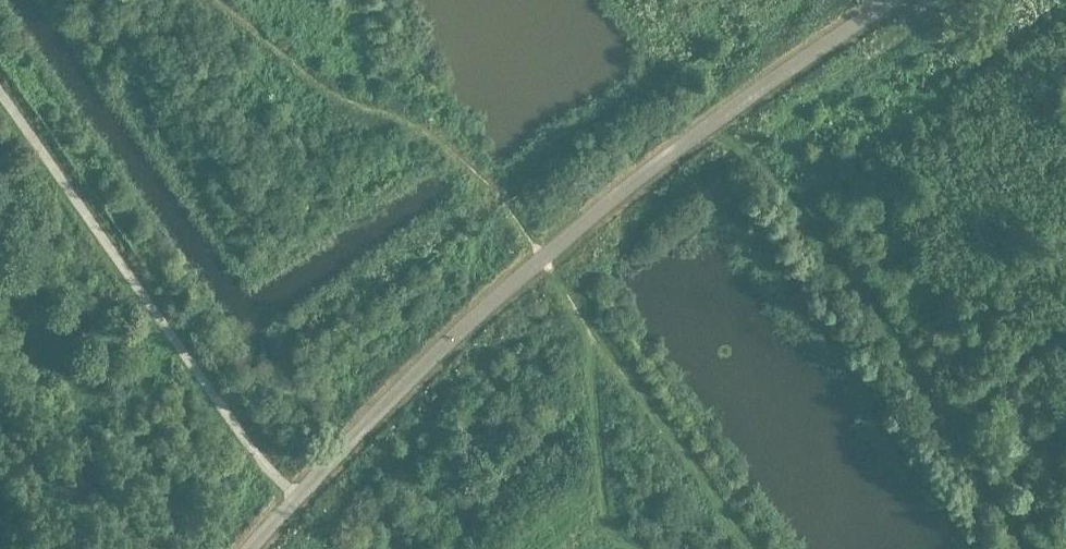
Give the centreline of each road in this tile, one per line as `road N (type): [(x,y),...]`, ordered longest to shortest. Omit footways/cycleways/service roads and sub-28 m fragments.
road 1 (unclassified): [(251,548),(541,255),(646,168),(894,0)]

